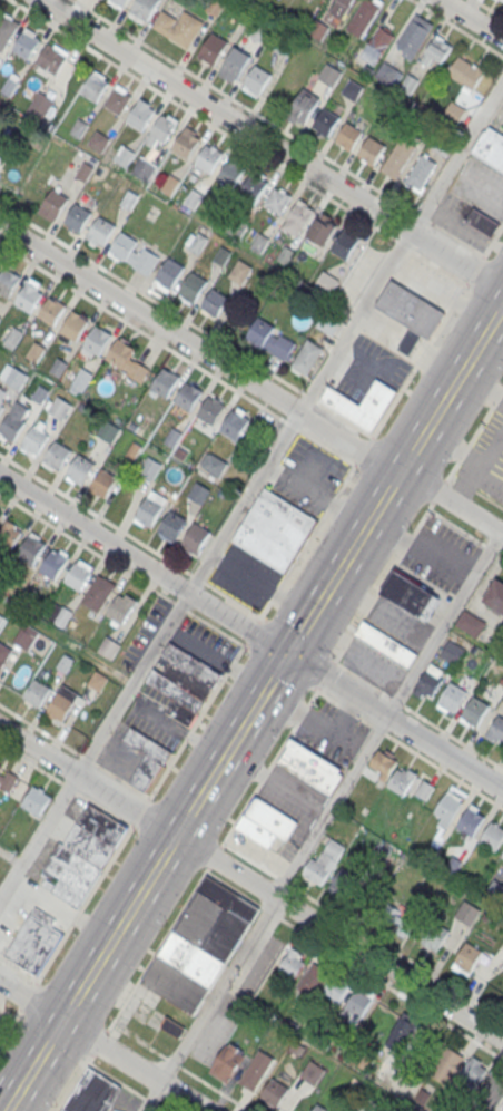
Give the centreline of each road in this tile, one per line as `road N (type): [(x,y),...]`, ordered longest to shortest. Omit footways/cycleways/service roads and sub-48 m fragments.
road 1 (secondary): [(502,303),(20,1083)]
road 2 (residential): [(502,1041),(0,725)]
road 3 (tertiary): [(502,790),(0,476)]
road 4 (residential): [(502,531),(0,224)]
road 5 (residential): [(502,287),(40,0)]
road 6 (residential): [(207,1110),(0,980)]

